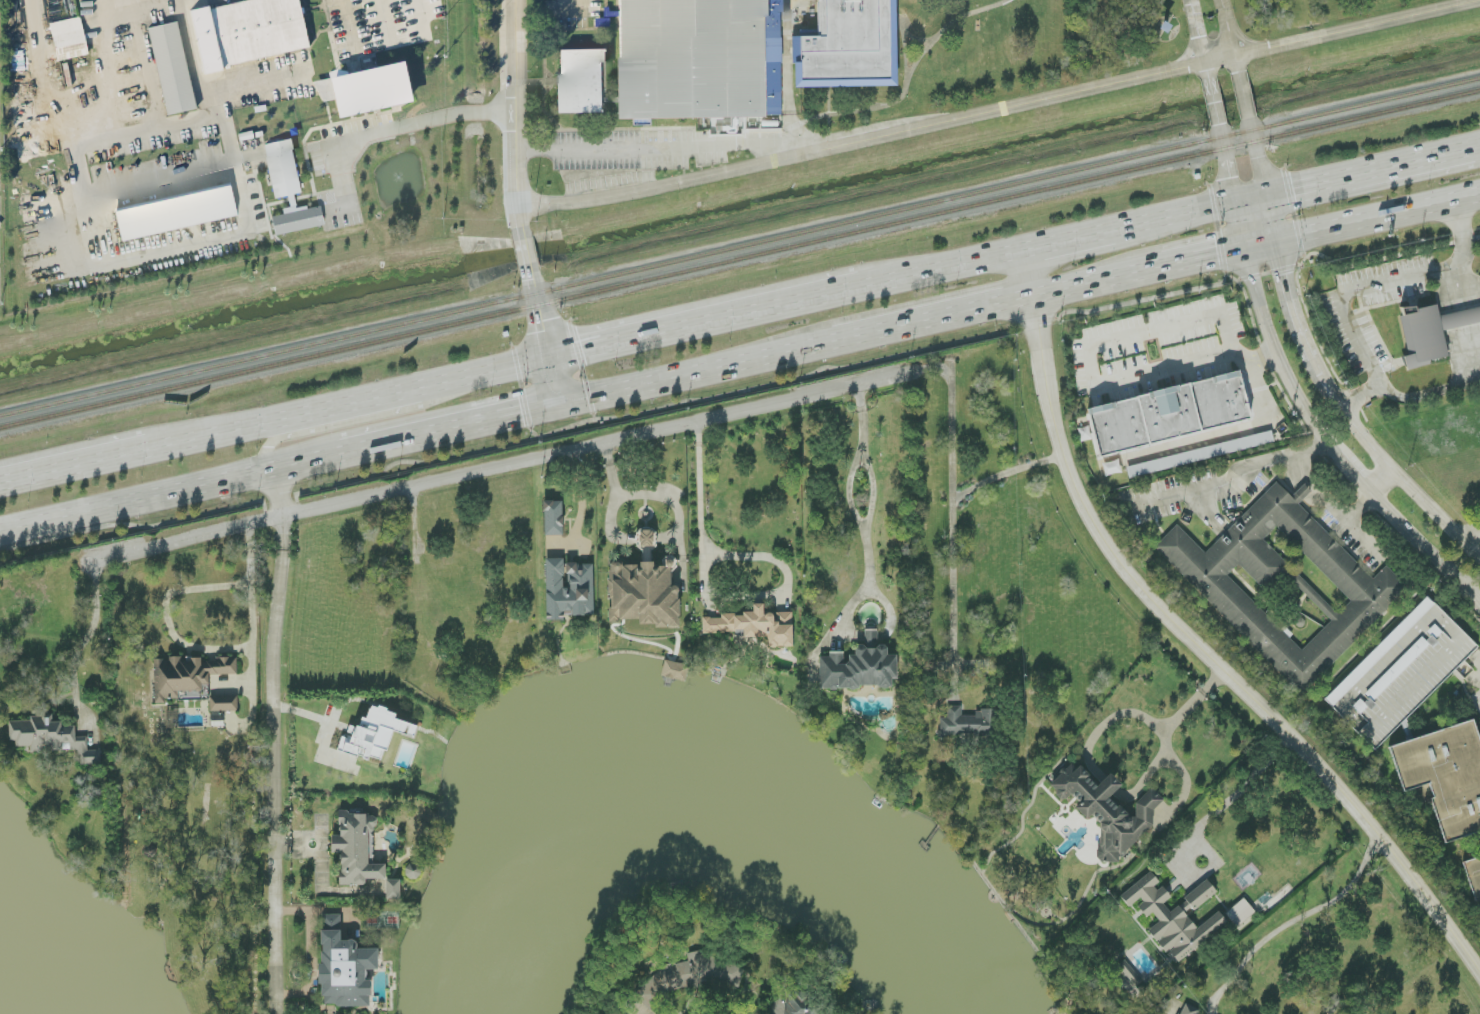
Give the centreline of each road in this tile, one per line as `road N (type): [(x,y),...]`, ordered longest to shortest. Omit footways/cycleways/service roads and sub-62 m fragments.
road 1 (residential): [(1030,246),(1062,455),(1089,519),(1136,584),(1373,831),(1479,976)]
road 2 (residential): [(106,561),(907,373)]
road 3 (residential): [(272,471),(284,552),(273,771),(276,1013)]
road 4 (primary): [(1030,246),(551,358)]
road 5 (tertiary): [(1248,250),(1278,352),(1328,444),(1479,599)]
road 6 (primary): [(0,533),(342,455)]
road 7 (primary): [(560,403),(835,340)]
road 8 (tertiary): [(1479,560),(1361,436),(1317,368)]
road 9 (tertiary): [(520,231),(515,0)]
road 10 (primary): [(342,455),(560,403)]
road 11 (primary): [(1475,144),(1267,191)]
road 12 (primary): [(835,340),(1036,298)]
road 13 (primary): [(1279,243),(1479,198)]
road 14 (primary): [(346,405),(150,450)]
road 15 (primary): [(150,450),(0,484)]
road 16 (primary): [(551,358),(420,388)]
road 17 (tertiary): [(1317,368),(1279,243)]
road 18 (primary): [(1235,198),(1116,226)]

